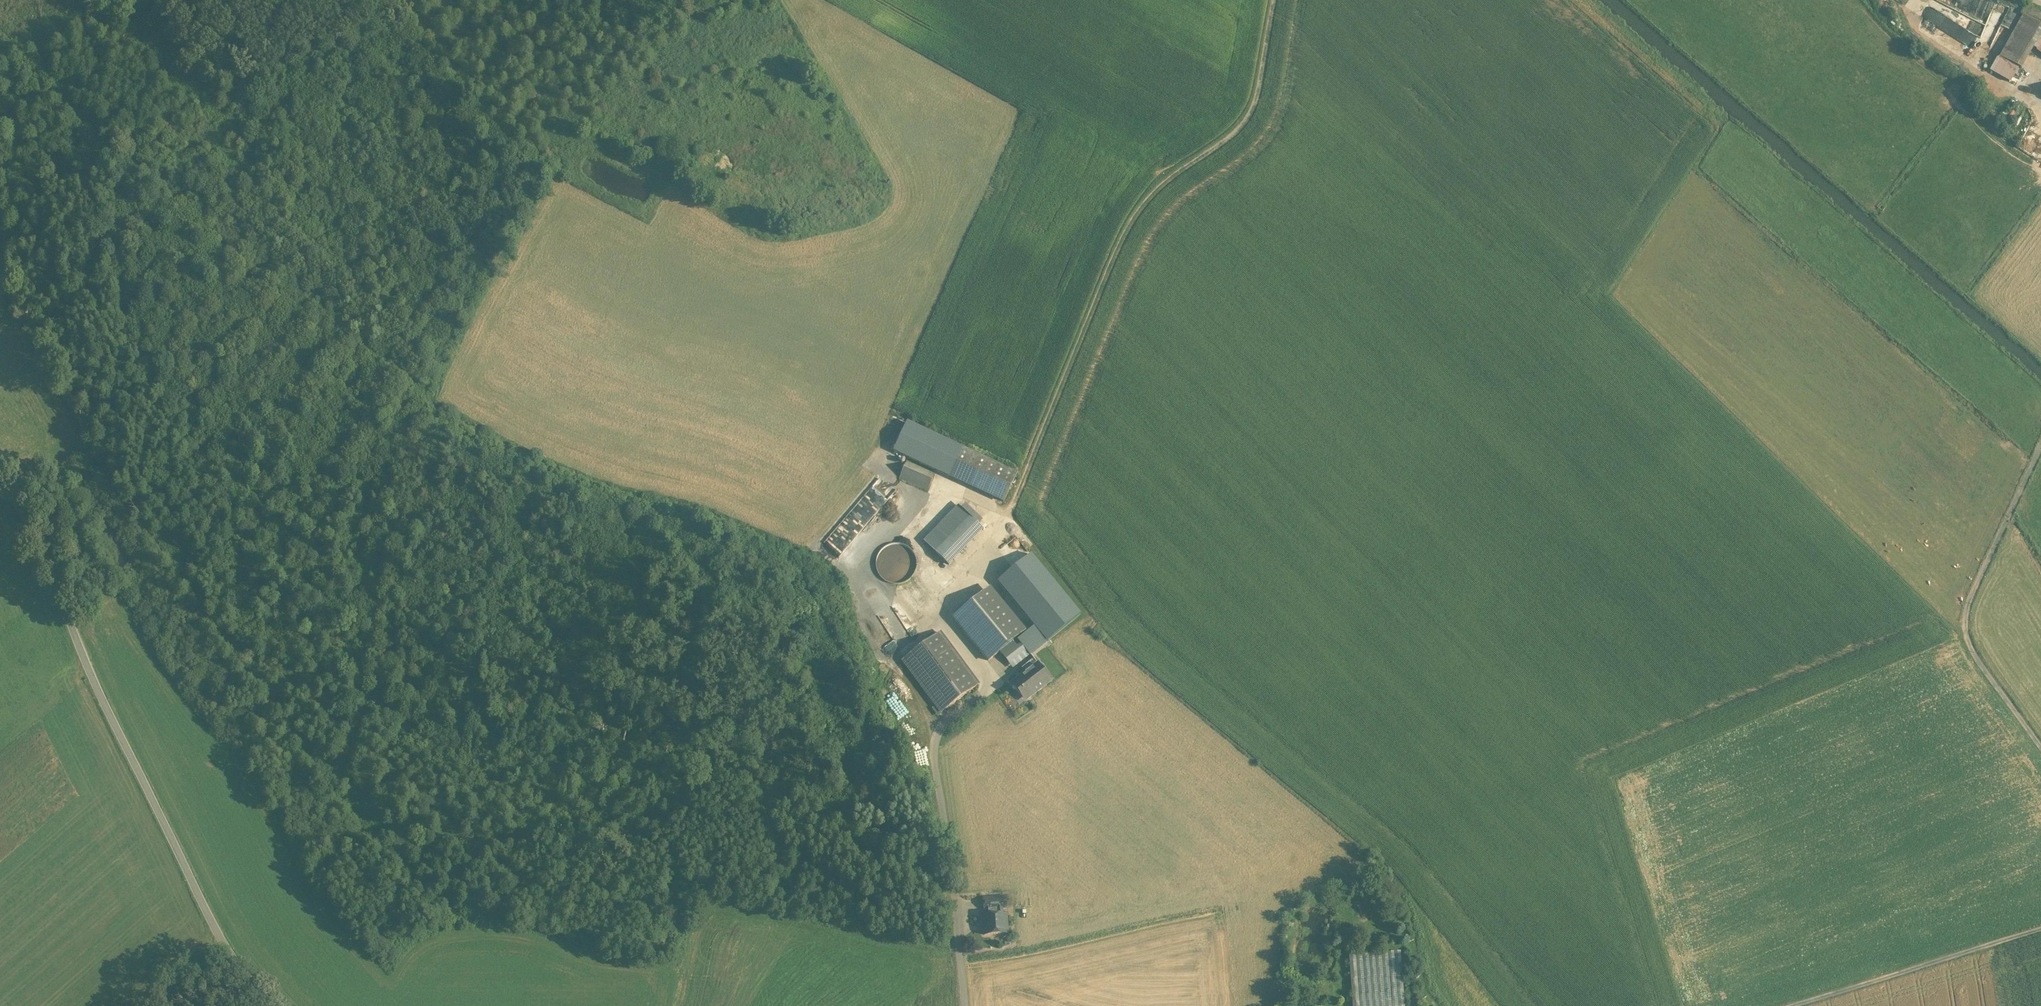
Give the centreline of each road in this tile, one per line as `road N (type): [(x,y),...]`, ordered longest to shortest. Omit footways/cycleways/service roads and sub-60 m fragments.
road 1 (tertiary): [(273,1005),(241,973),(93,678),(36,535),(0,485)]
road 2 (track): [(2040,751),(1966,645),(1962,625),(2040,446)]
road 3 (track): [(1798,1005),(2040,930)]

